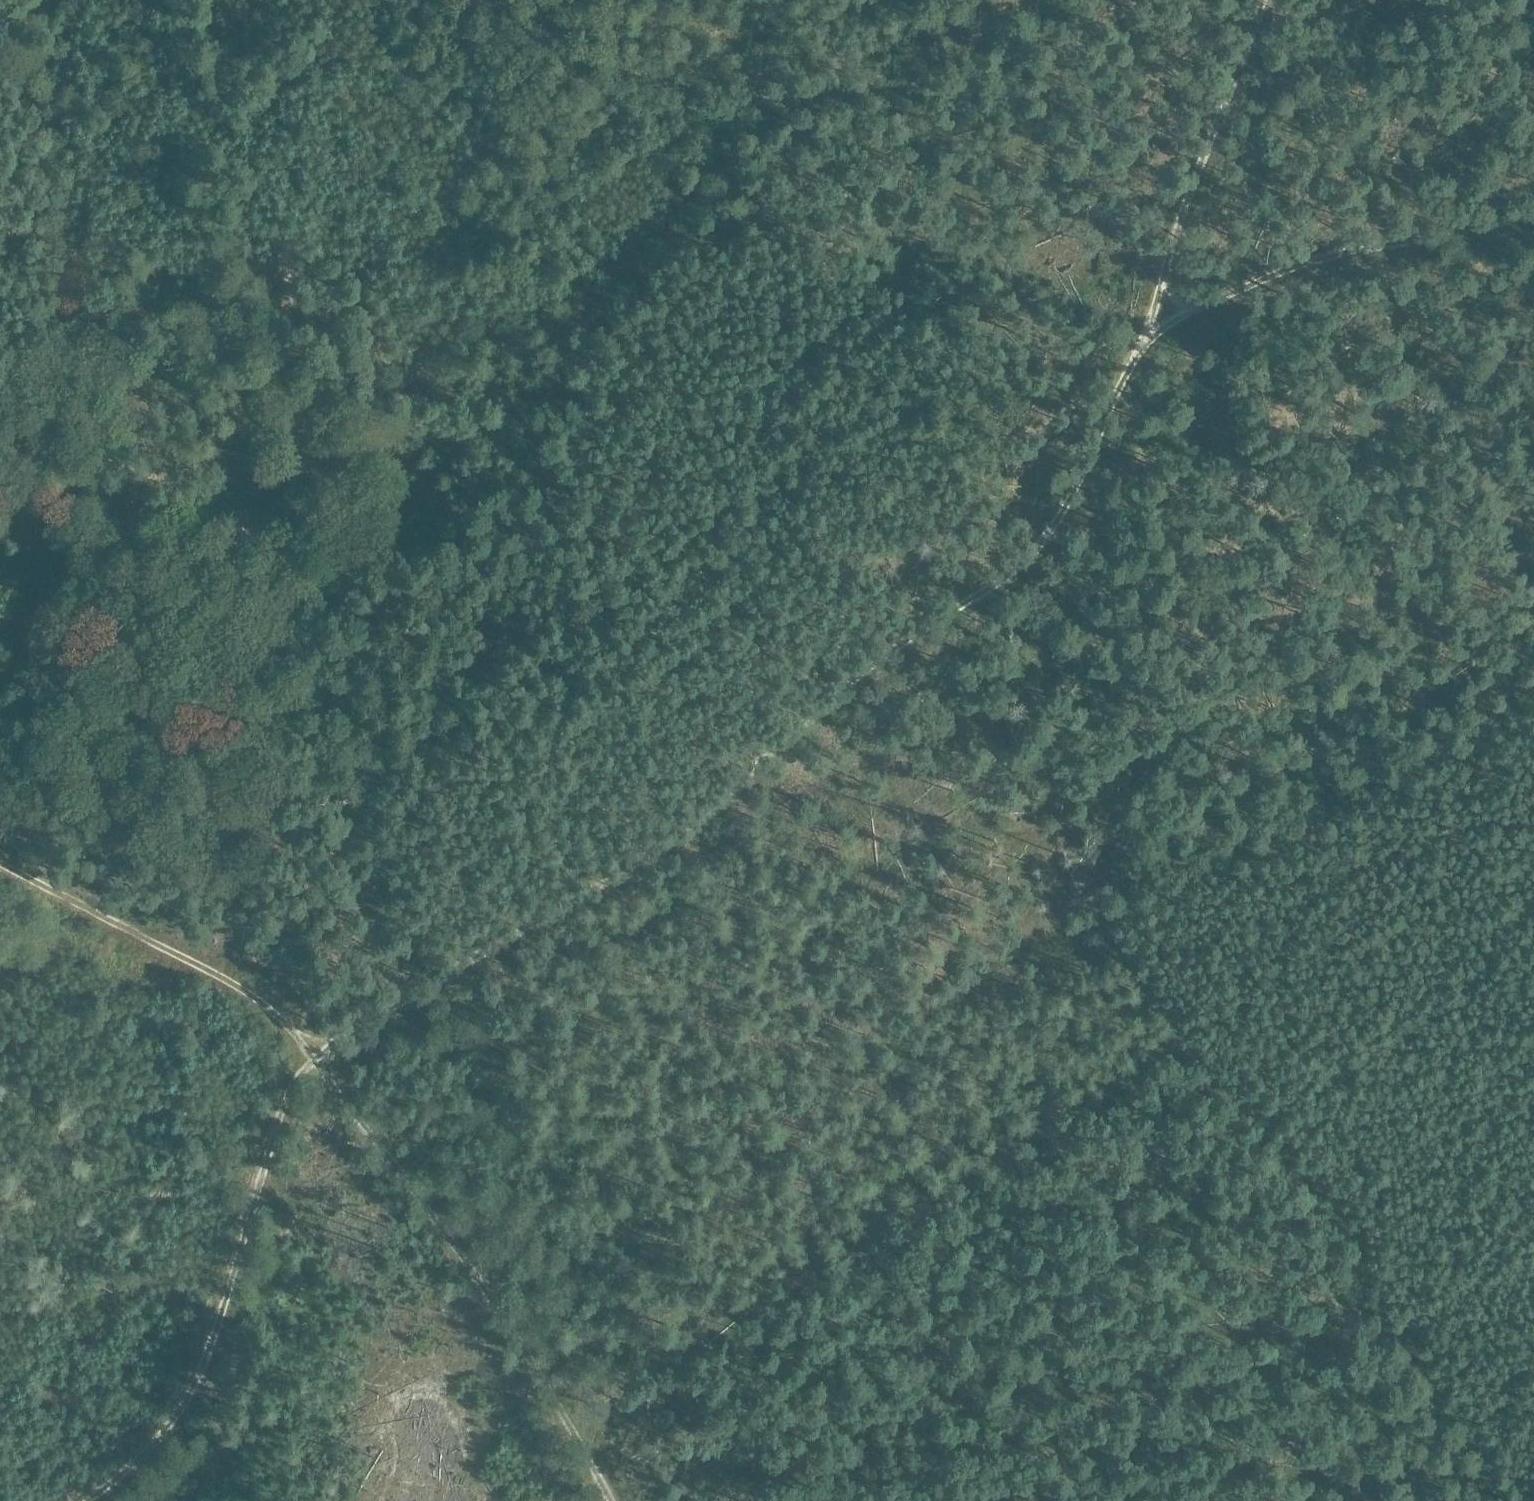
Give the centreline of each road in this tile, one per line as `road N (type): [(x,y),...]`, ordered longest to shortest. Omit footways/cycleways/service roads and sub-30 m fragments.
road 1 (track): [(1262,0),(1147,329),(1059,517),(1016,567),(887,654),(642,861),(318,1058)]
road 2 (track): [(0,862),(208,968),(274,1012),(318,1058),(504,1316),(610,1500)]
road 3 (track): [(86,1500),(133,1464),(200,1375),(285,1101),(318,1058)]
road 4 (track): [(1147,329),(1332,255),(1533,213)]

